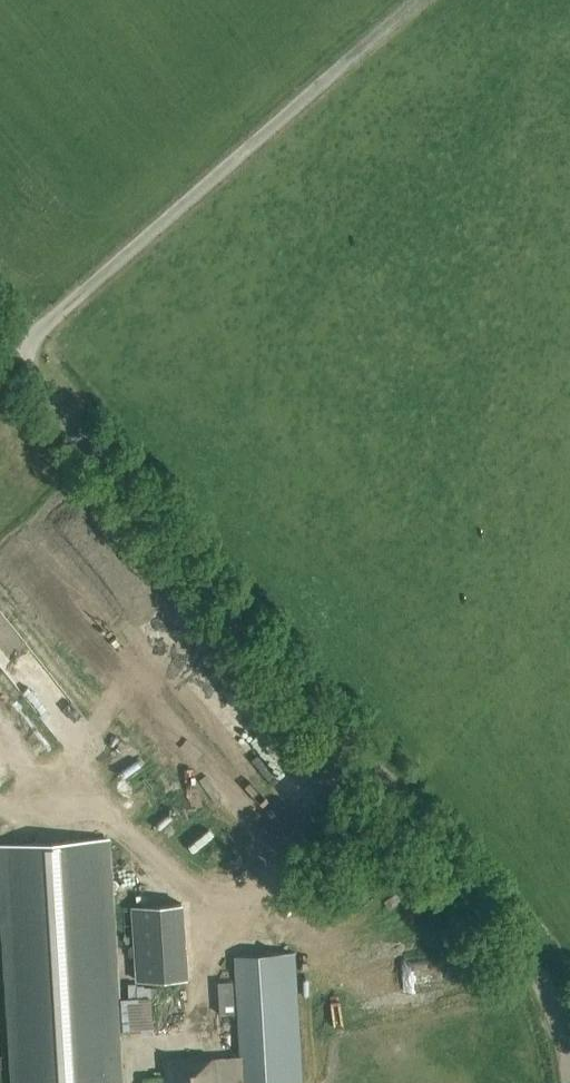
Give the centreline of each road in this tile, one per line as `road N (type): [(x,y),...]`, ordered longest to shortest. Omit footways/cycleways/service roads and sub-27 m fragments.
road 1 (unclassified): [(568,1082),(563,1033),(531,970),(0,356)]
road 2 (track): [(0,353),(410,0)]

